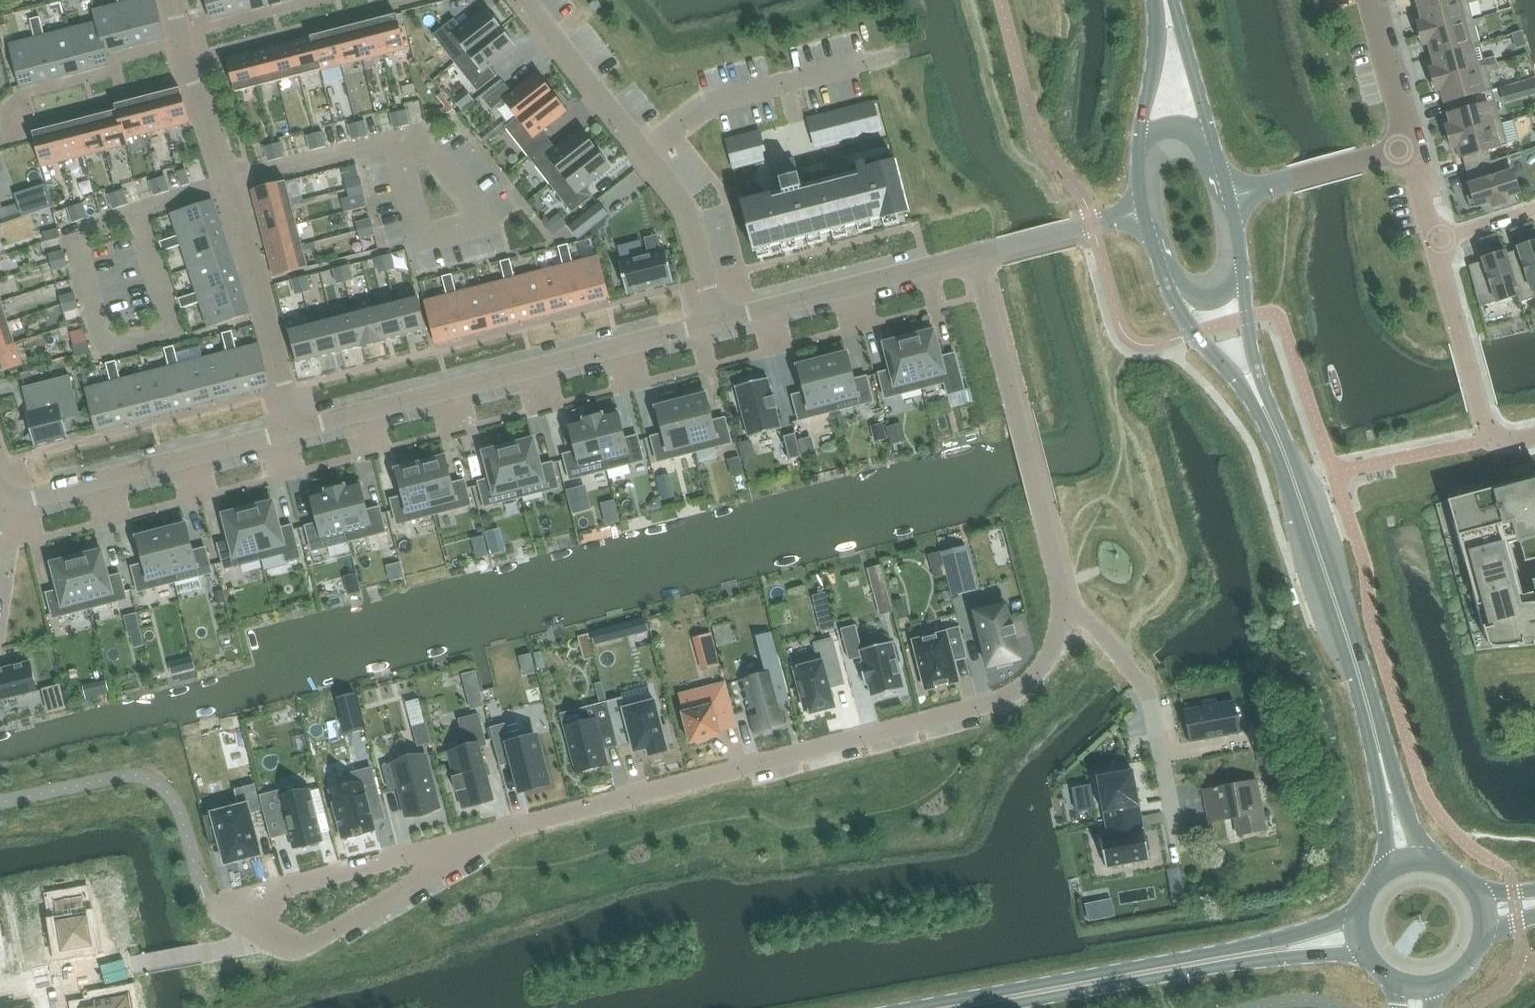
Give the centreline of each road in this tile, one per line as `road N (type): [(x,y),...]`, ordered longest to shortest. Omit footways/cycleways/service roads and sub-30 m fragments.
road 1 (residential): [(222,903),(985,705),(1039,669),(1065,607)]
road 2 (residential): [(179,0),(295,433)]
road 3 (tertiary): [(1278,437),(1361,681),(1408,864)]
road 4 (residential): [(718,320),(295,433)]
road 5 (tertiary): [(946,1007),(1357,939)]
road 6 (residential): [(526,0),(689,209),(718,320)]
road 7 (residential): [(979,257),(1065,607)]
road 8 (residential): [(295,433),(1,505)]
road 9 (residential): [(979,257),(718,320)]
road 10 (tertiary): [(1170,285),(1191,333),(1278,437)]
road 11 (tertiary): [(1278,437),(1256,359),(1244,258)]
road 12 (tertiary): [(1221,162),(1172,0)]
road 13 (residential): [(1367,0),(1406,147)]
road 14 (residential): [(999,252),(1144,215)]
road 15 (tertiary): [(1157,0),(1140,146)]
road 16 (residential): [(1534,437),(1491,437),(1464,346)]

